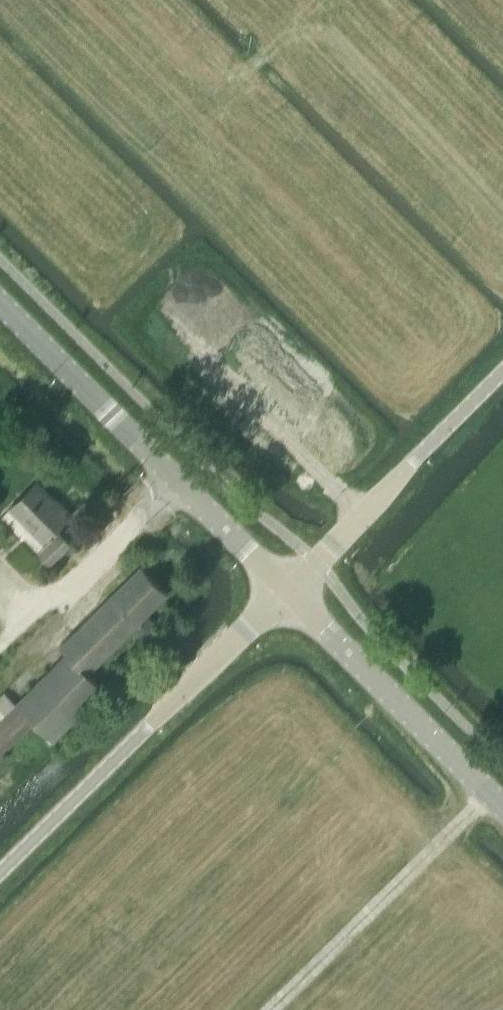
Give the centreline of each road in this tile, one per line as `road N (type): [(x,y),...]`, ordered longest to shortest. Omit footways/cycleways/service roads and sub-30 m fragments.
road 1 (tertiary): [(0,302),(287,589)]
road 2 (unclassified): [(0,872),(287,589)]
road 3 (tertiary): [(502,807),(287,589)]
road 4 (unclassified): [(287,589),(502,372)]

